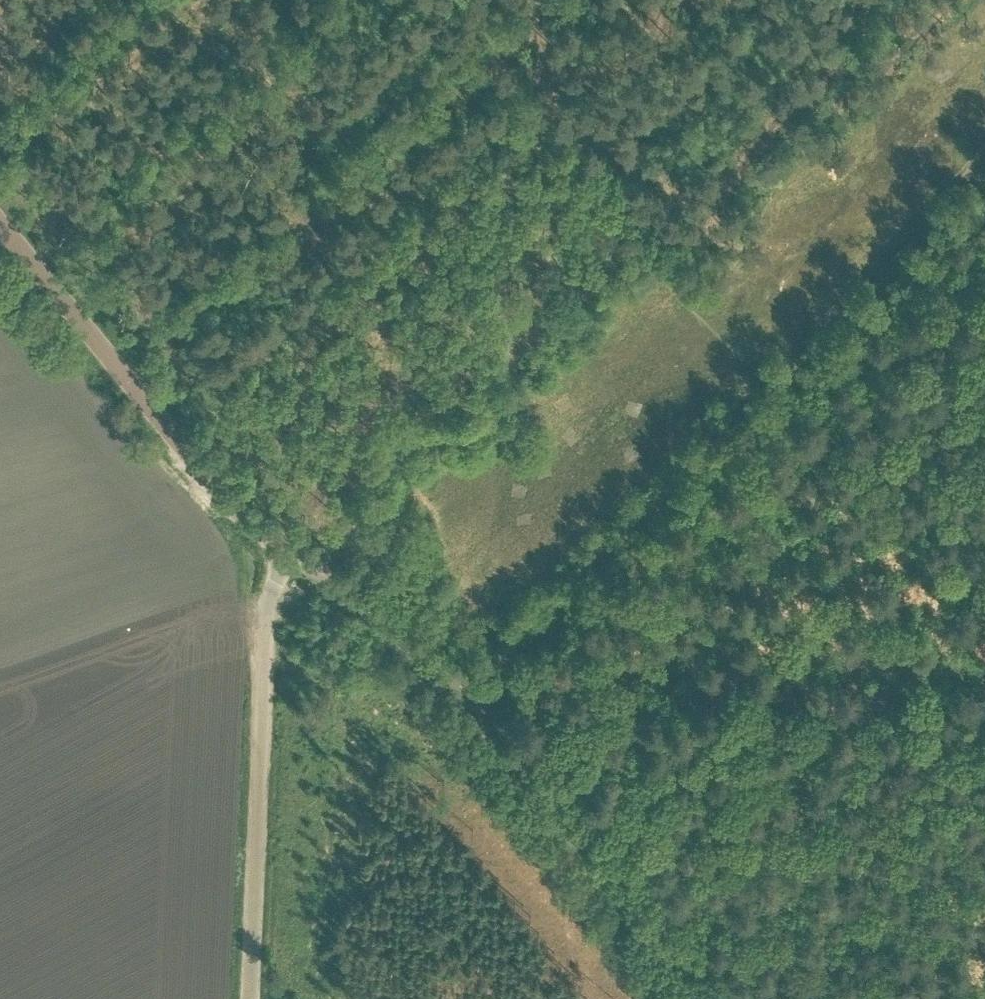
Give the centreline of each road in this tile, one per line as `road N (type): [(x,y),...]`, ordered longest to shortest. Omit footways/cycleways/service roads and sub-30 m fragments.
road 1 (unclassified): [(249,998),(265,602),(283,555),(206,475),(0,223)]
road 2 (track): [(277,541),(298,547),(354,592),(471,698),(777,377)]
road 3 (track): [(462,708),(471,698),(720,998)]
road 4 (track): [(777,377),(970,175)]

